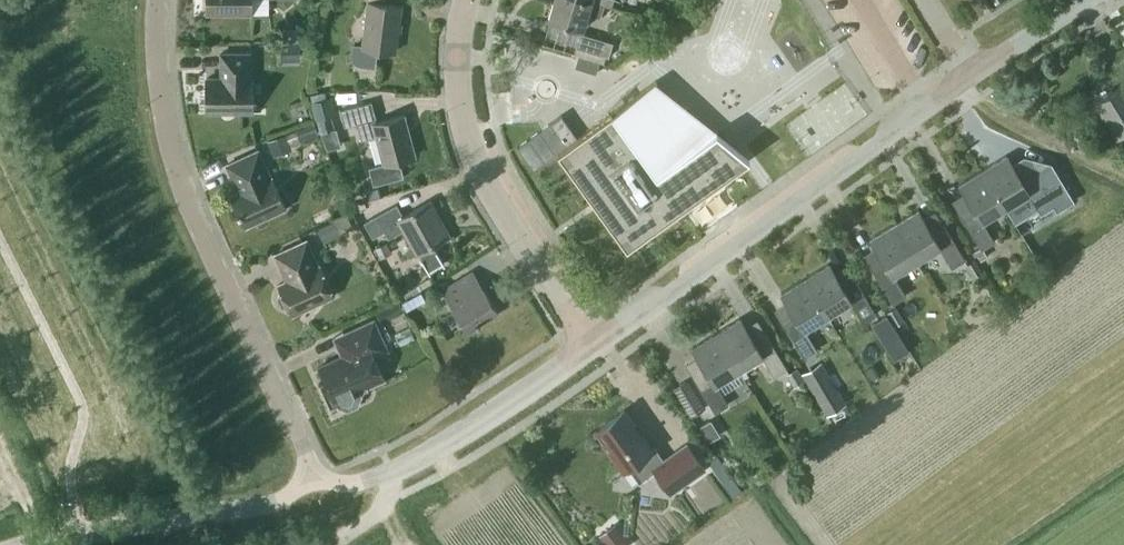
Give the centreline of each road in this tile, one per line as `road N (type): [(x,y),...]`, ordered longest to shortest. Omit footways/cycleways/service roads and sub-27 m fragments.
road 1 (residential): [(315,478),(172,160),(157,0)]
road 2 (residential): [(970,73),(591,346)]
road 3 (residential): [(591,346),(471,152),(457,69),(467,0)]
road 4 (residential): [(591,346),(410,462),(357,482),(315,478)]
road 5 (unclassified): [(28,544),(275,503),(315,478)]
road 6 (track): [(1123,178),(1001,118),(956,83)]
road 7 (residential): [(1086,0),(970,73)]

